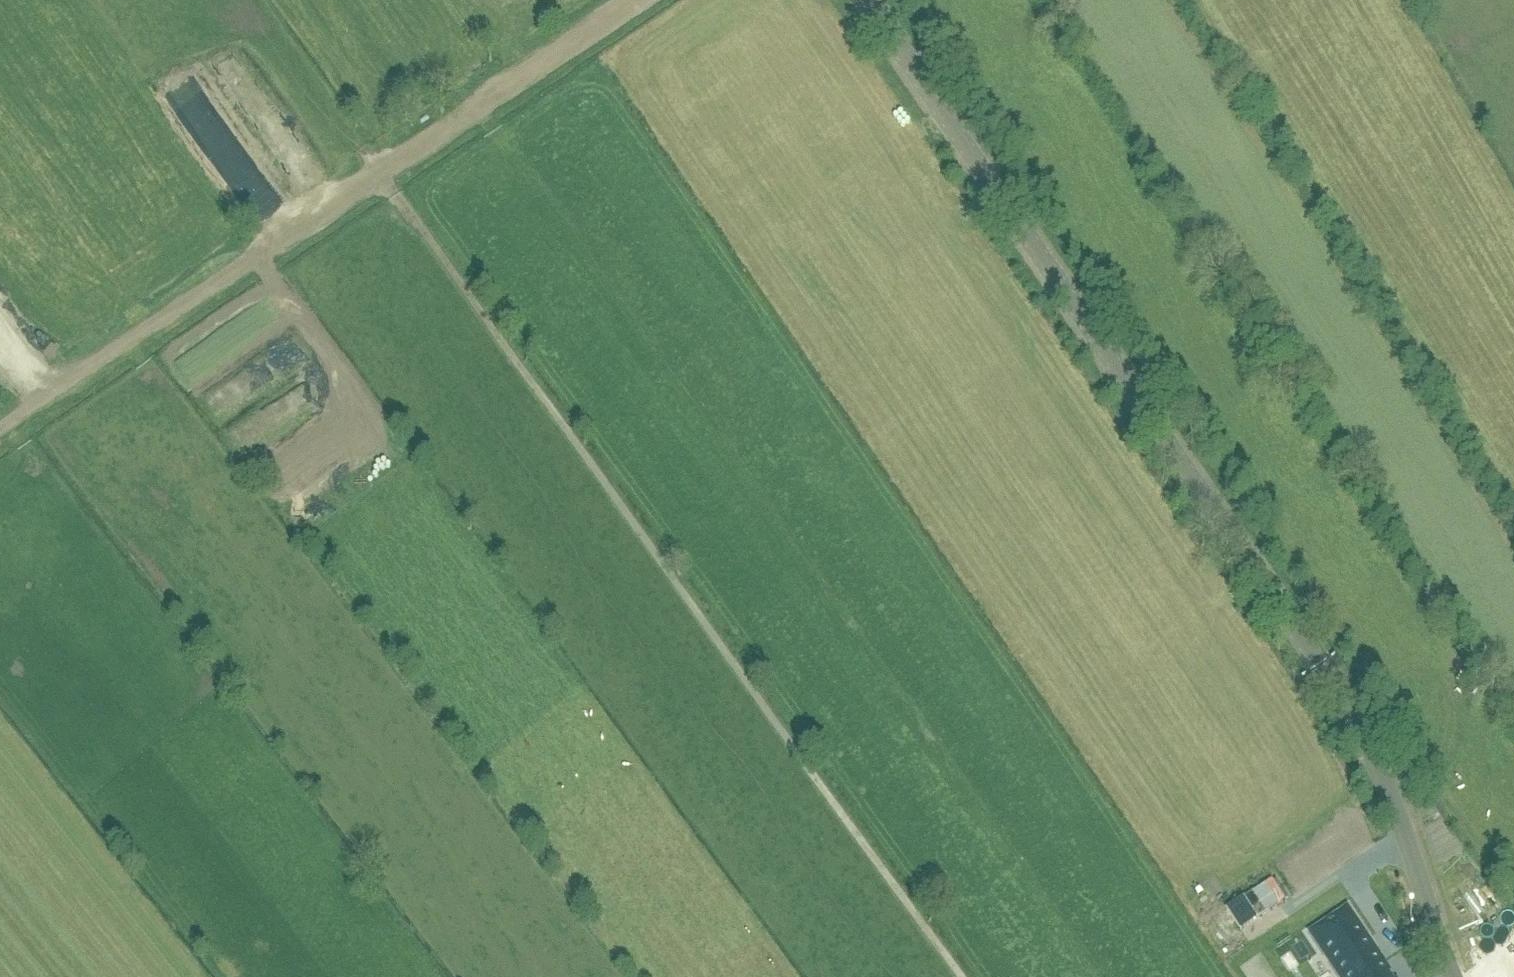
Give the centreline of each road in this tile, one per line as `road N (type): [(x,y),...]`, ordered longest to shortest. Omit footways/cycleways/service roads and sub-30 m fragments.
road 1 (tertiary): [(1452,976),(1391,794),(1356,715),(867,0)]
road 2 (track): [(0,435),(637,0)]

